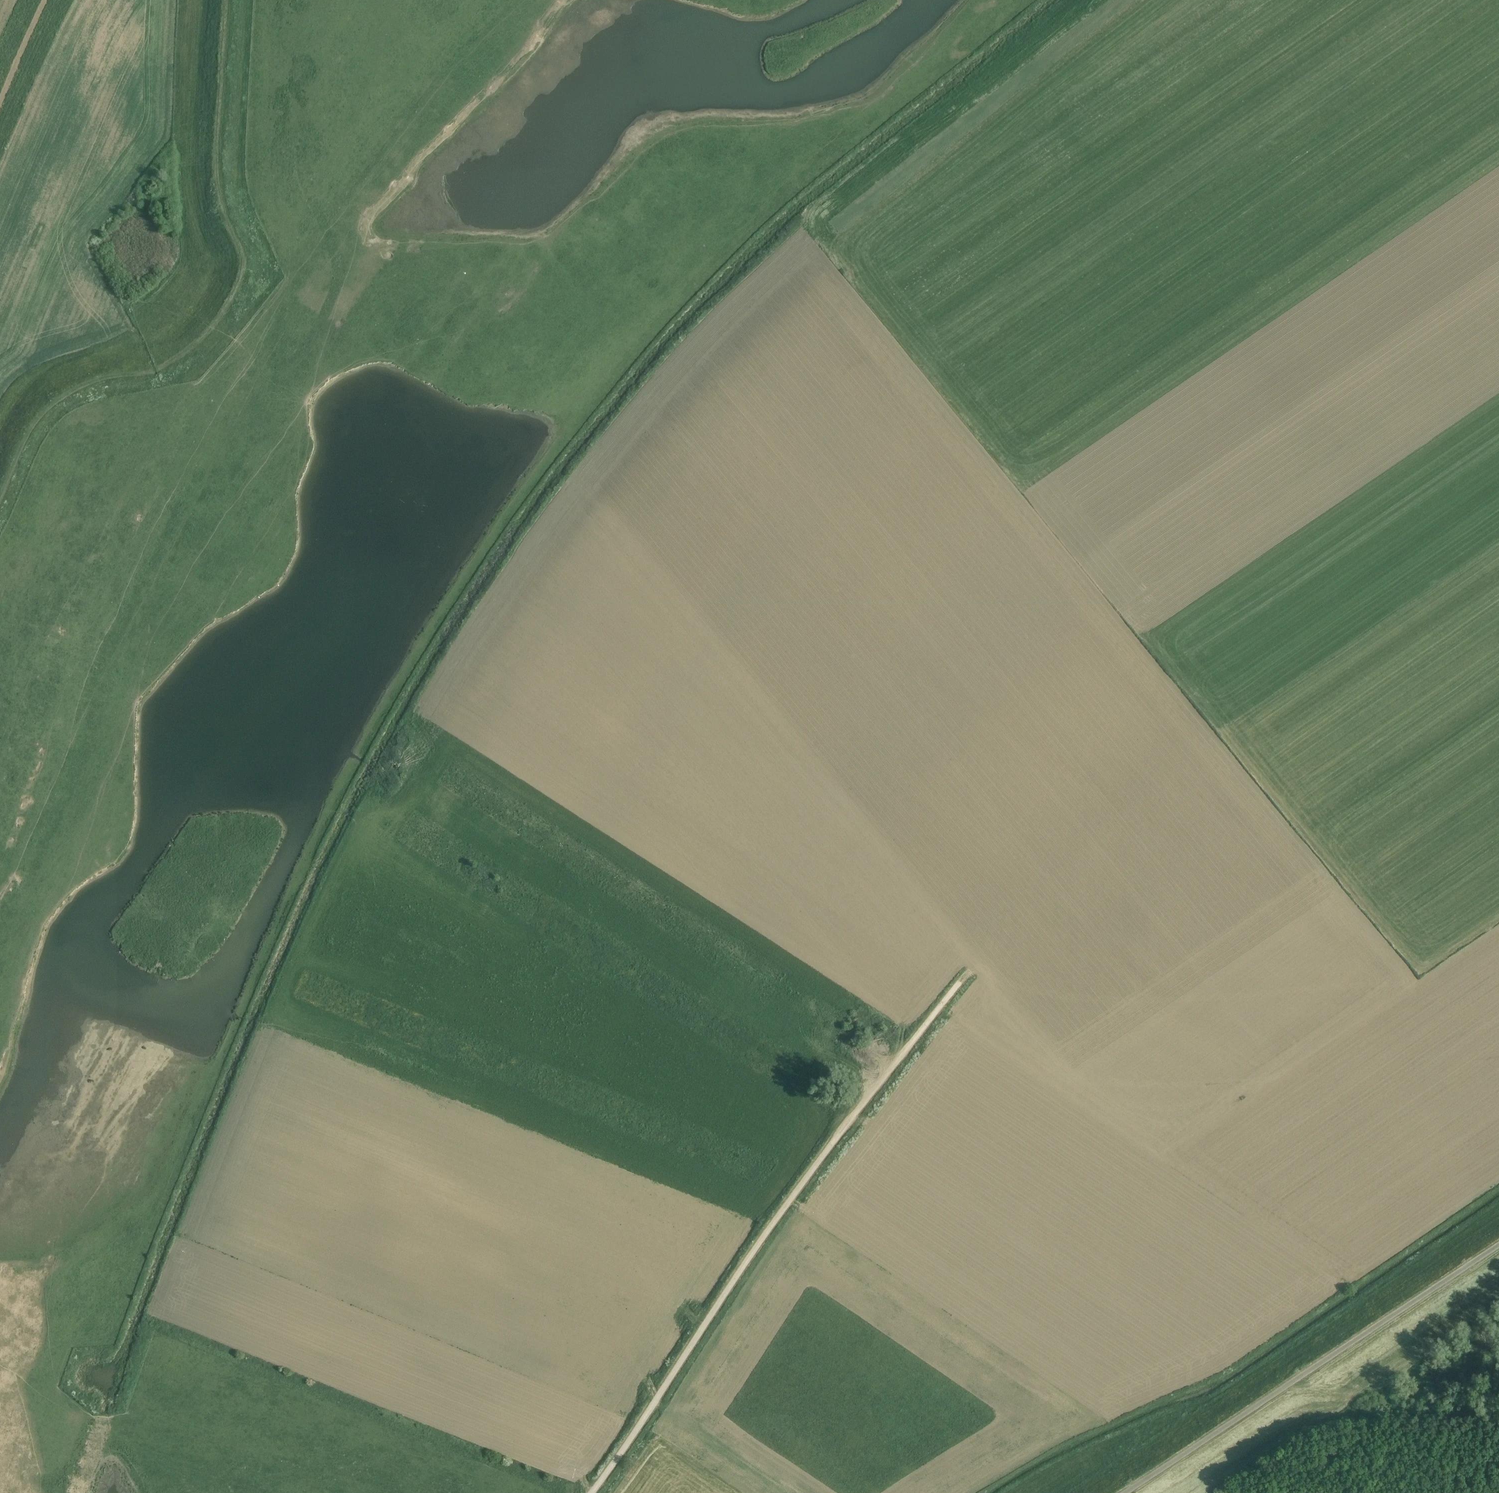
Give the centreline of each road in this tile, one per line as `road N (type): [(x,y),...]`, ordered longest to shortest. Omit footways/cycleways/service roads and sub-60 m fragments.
road 1 (track): [(0,872),(150,477),(289,280)]
road 2 (unclassified): [(592,1492),(764,1237),(959,984)]
road 3 (unclassified): [(1125,1492),(1498,1244)]

